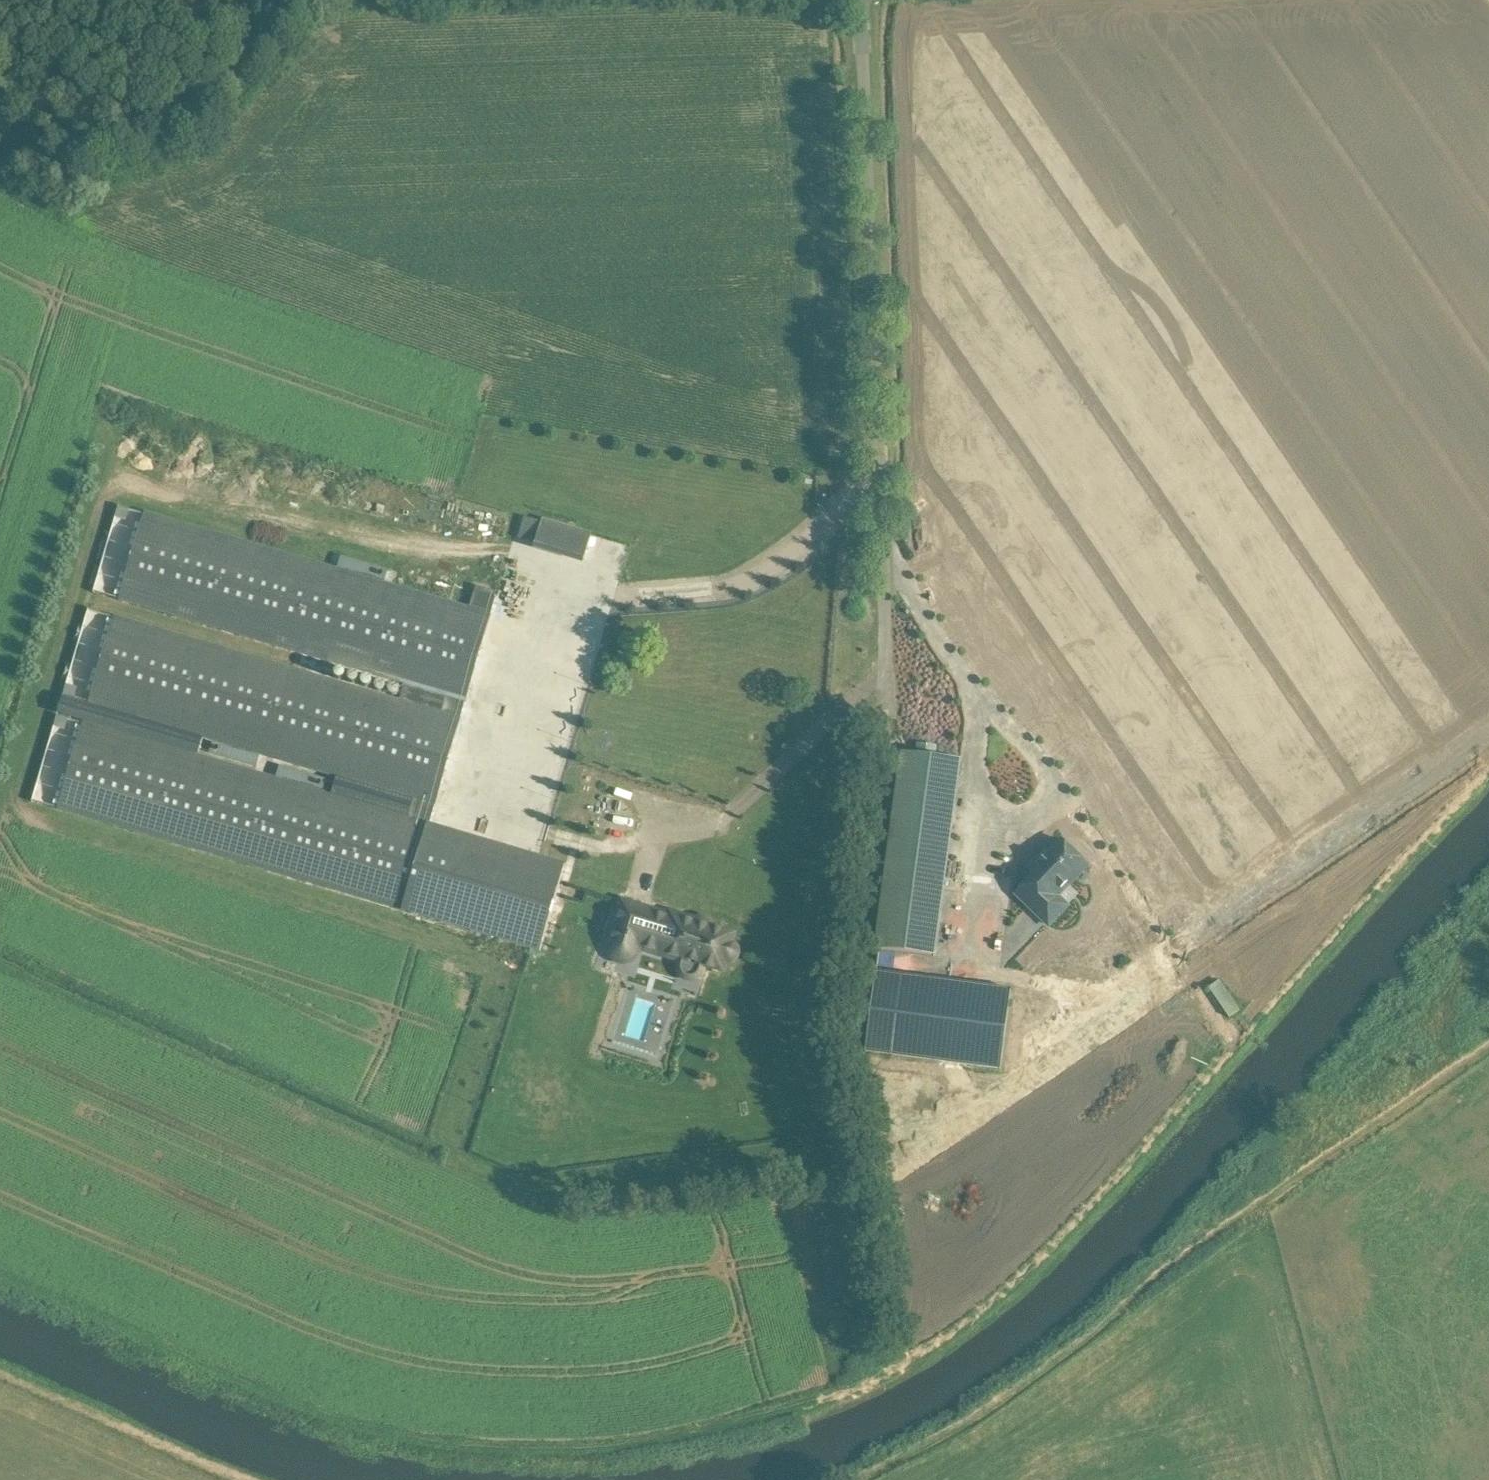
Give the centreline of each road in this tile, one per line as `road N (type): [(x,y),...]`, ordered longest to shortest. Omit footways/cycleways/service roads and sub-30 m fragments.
road 1 (track): [(1488,888),(1432,952),(1429,990),(1393,1025),(1356,1040),(1121,1312),(1025,1407),(911,1479)]
road 2 (unclassified): [(885,645),(859,0)]
road 3 (unclassified): [(528,0),(340,0)]
road 4 (track): [(171,1479),(0,1403)]

